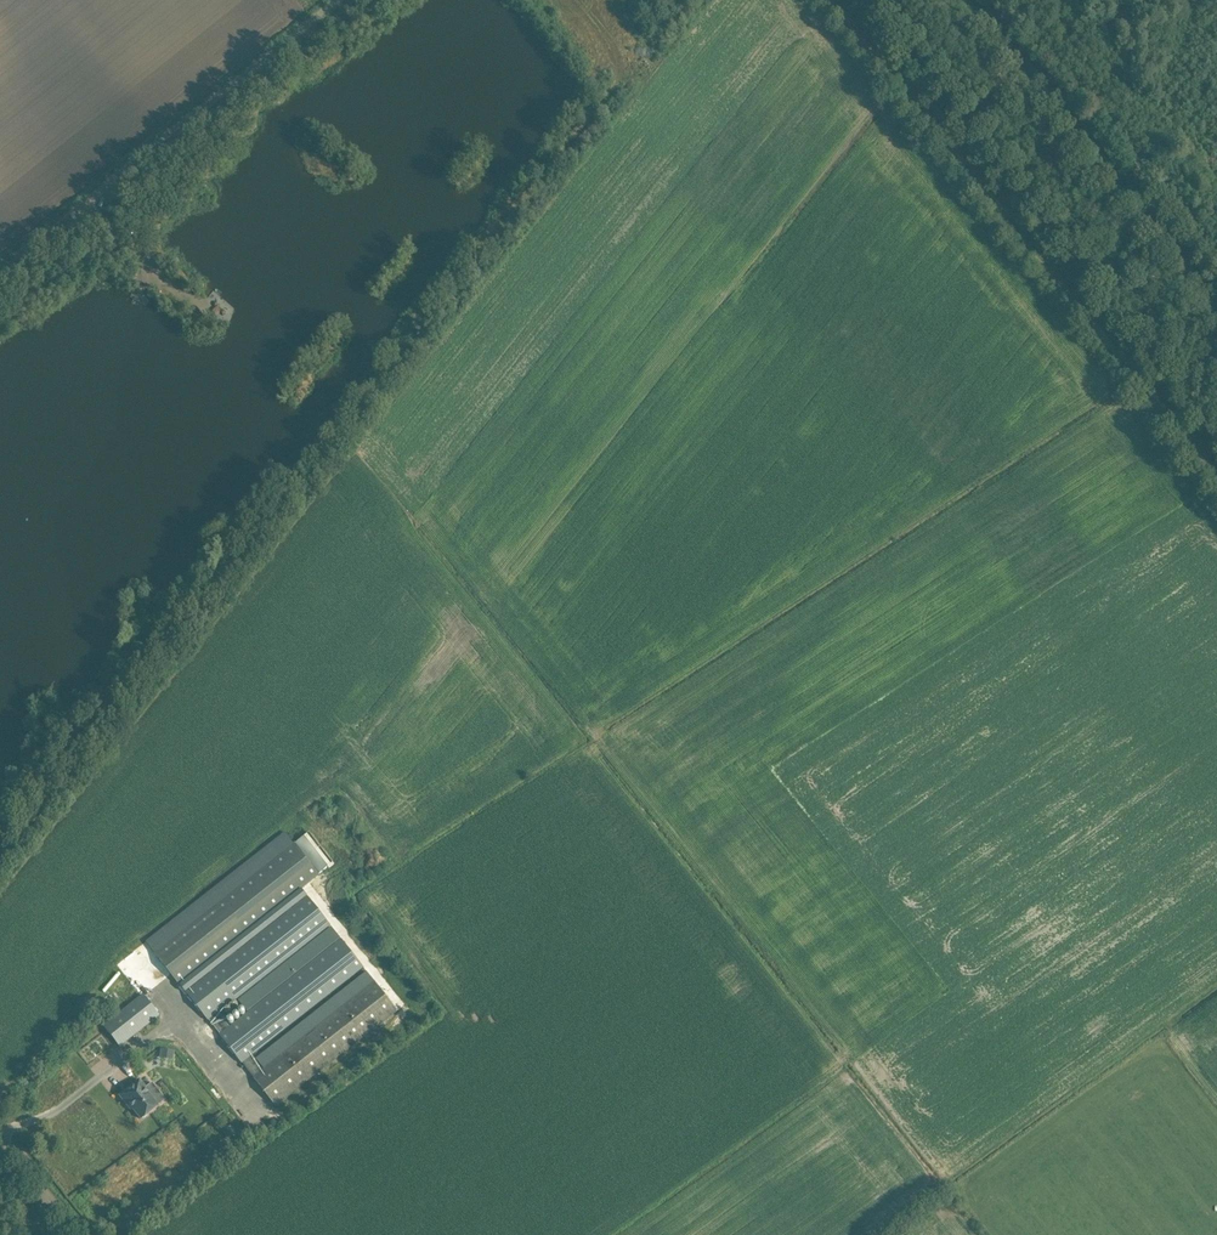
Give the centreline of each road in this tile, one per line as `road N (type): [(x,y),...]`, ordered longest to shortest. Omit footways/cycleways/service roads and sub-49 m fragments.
road 1 (track): [(835,0),(1216,482)]
road 2 (tertiary): [(83,1234),(0,1131)]

